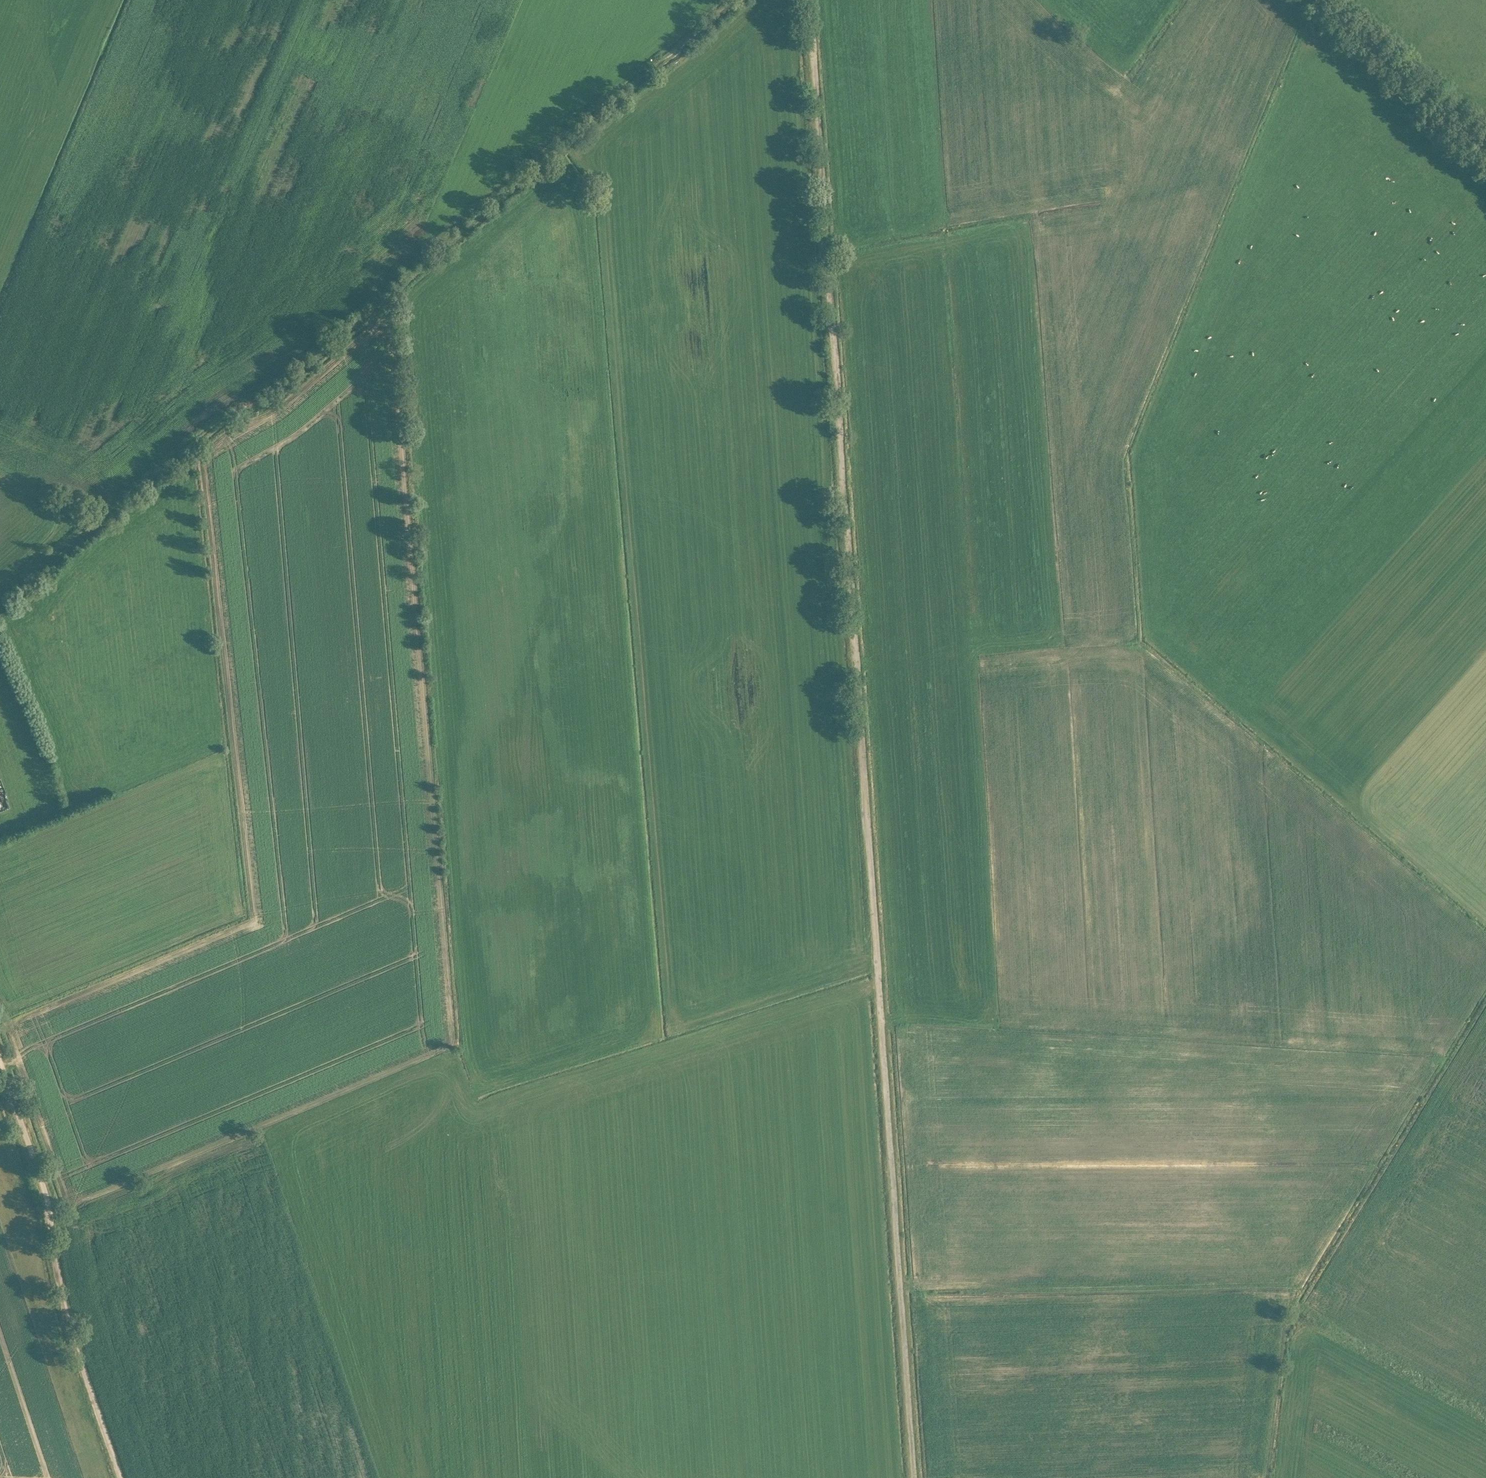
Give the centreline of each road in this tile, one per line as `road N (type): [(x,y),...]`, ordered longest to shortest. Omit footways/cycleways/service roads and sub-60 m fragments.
road 1 (track): [(914,1477),(809,0)]
road 2 (track): [(0,604),(225,417),(273,396),(739,0)]
road 3 (track): [(120,1477),(70,1329),(50,1225)]
road 4 (tertiary): [(1485,142),(1324,0)]
road 5 (unclassified): [(50,1225),(0,1063)]

